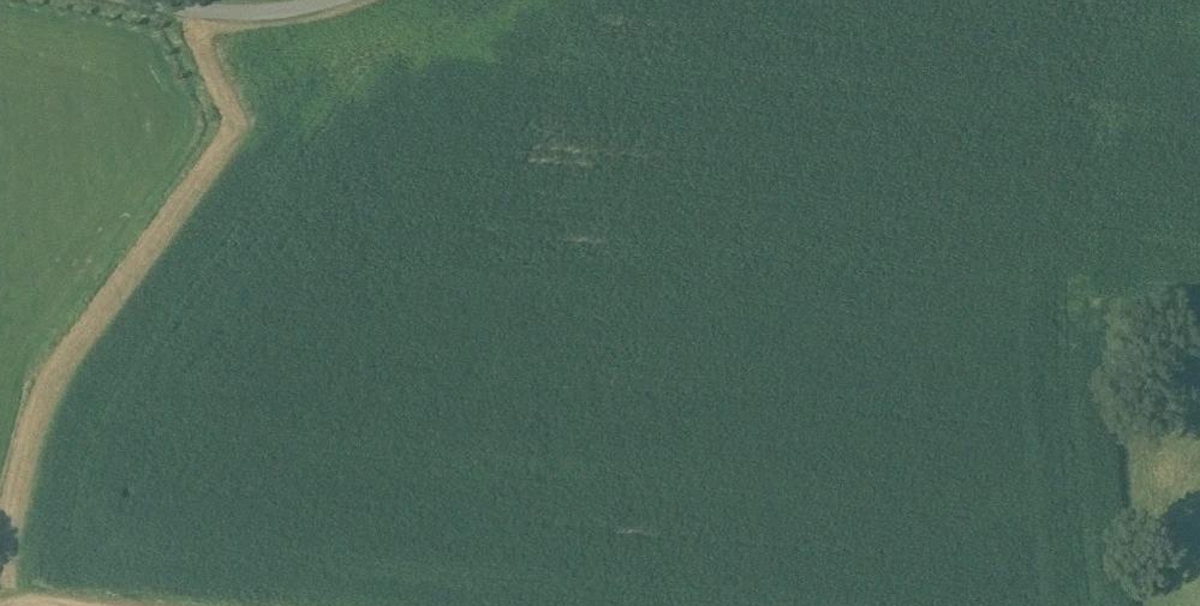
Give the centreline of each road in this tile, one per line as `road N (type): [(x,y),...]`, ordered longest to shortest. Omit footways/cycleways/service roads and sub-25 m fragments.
road 1 (unclassified): [(146,0),(248,13),(340,0)]

